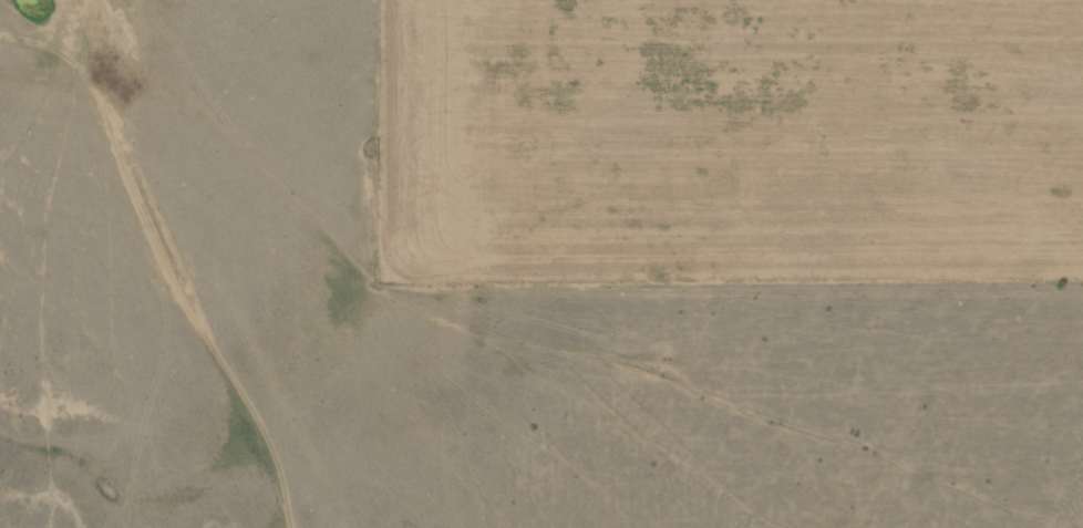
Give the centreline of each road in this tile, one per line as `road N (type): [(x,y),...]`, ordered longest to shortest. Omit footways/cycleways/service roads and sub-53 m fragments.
road 1 (residential): [(0,150),(62,189),(350,460),(360,527)]

